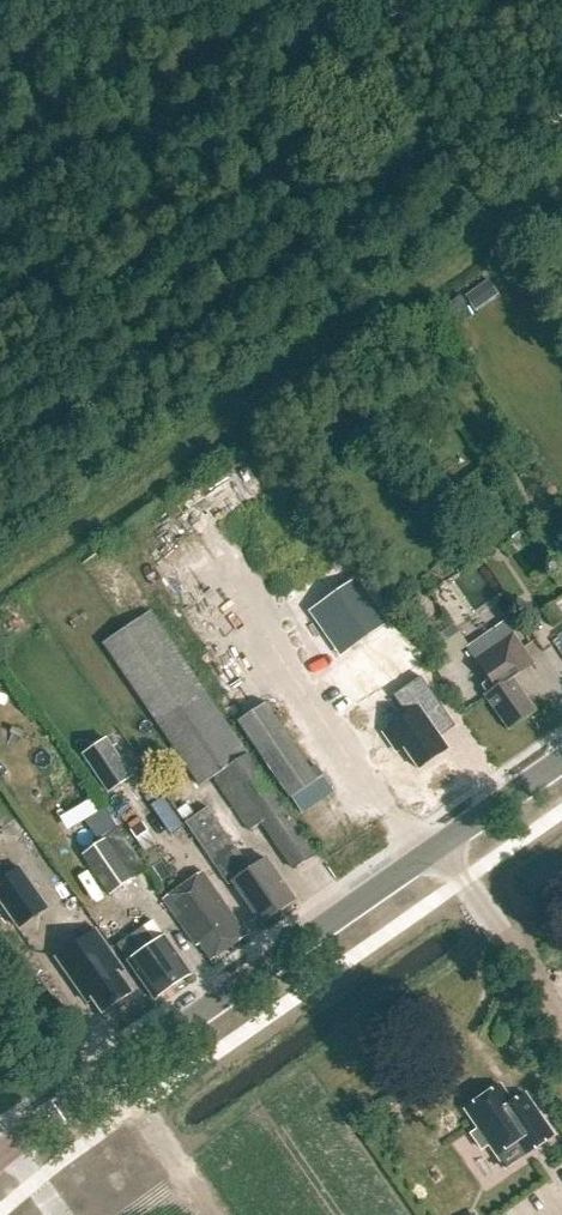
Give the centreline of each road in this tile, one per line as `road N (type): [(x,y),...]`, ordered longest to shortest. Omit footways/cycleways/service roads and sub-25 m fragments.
road 1 (tertiary): [(0,1153),(561,759)]

